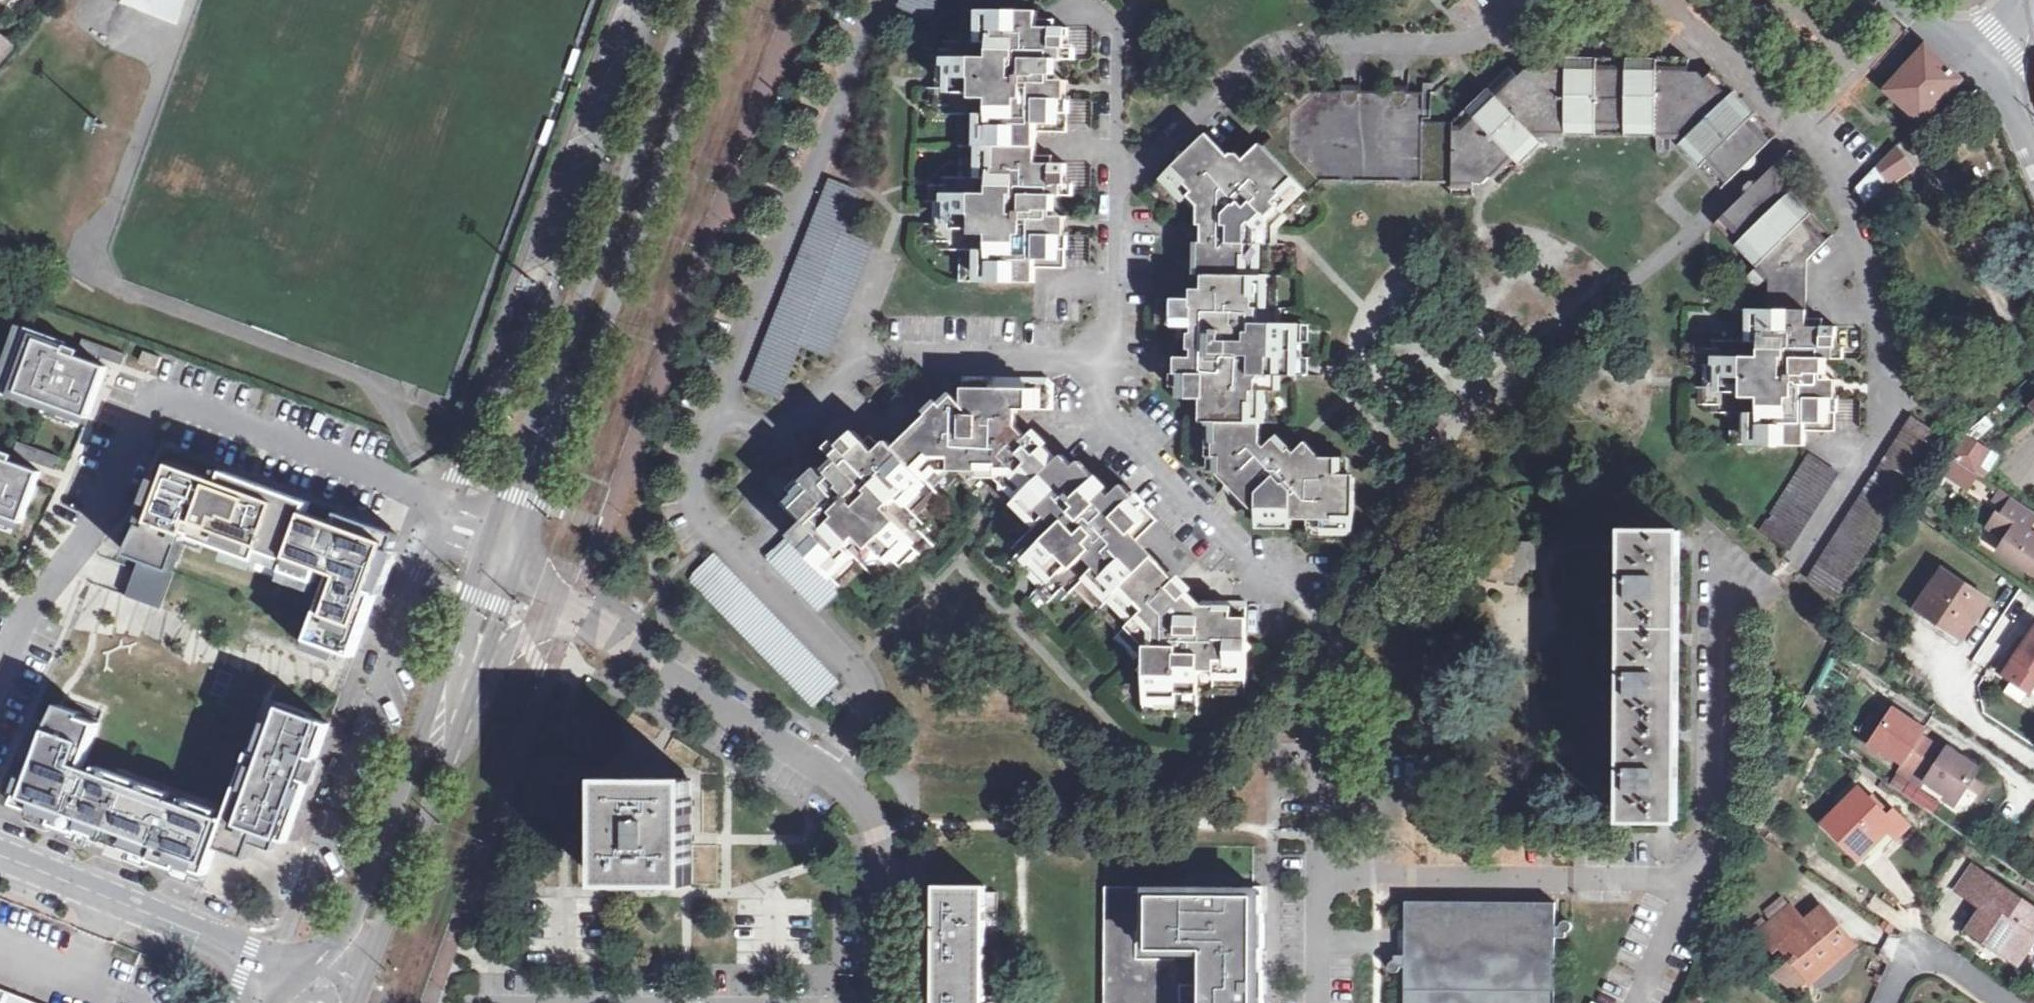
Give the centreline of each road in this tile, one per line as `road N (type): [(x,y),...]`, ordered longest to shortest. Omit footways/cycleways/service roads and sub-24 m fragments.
road 1 (secondary): [(520,552),(726,0)]
road 2 (secondary): [(691,0),(488,539)]
road 3 (residential): [(877,1002),(874,807),(569,619)]
road 4 (secondary): [(488,539),(374,869),(347,929),(296,978)]
road 5 (unclassified): [(1396,878),(1703,875),(1649,1002)]
road 6 (secondary): [(358,1000),(482,661)]
road 7 (unclassified): [(0,862),(296,978)]
road 8 (unclassified): [(1318,878),(1317,803),(1395,802),(1396,878)]
road 9 (residential): [(1902,1002),(1929,949),(2007,1002)]
road 10 (tertiary): [(2033,171),(1974,61)]
road 11 (unclassified): [(1316,1002),(1318,878)]

